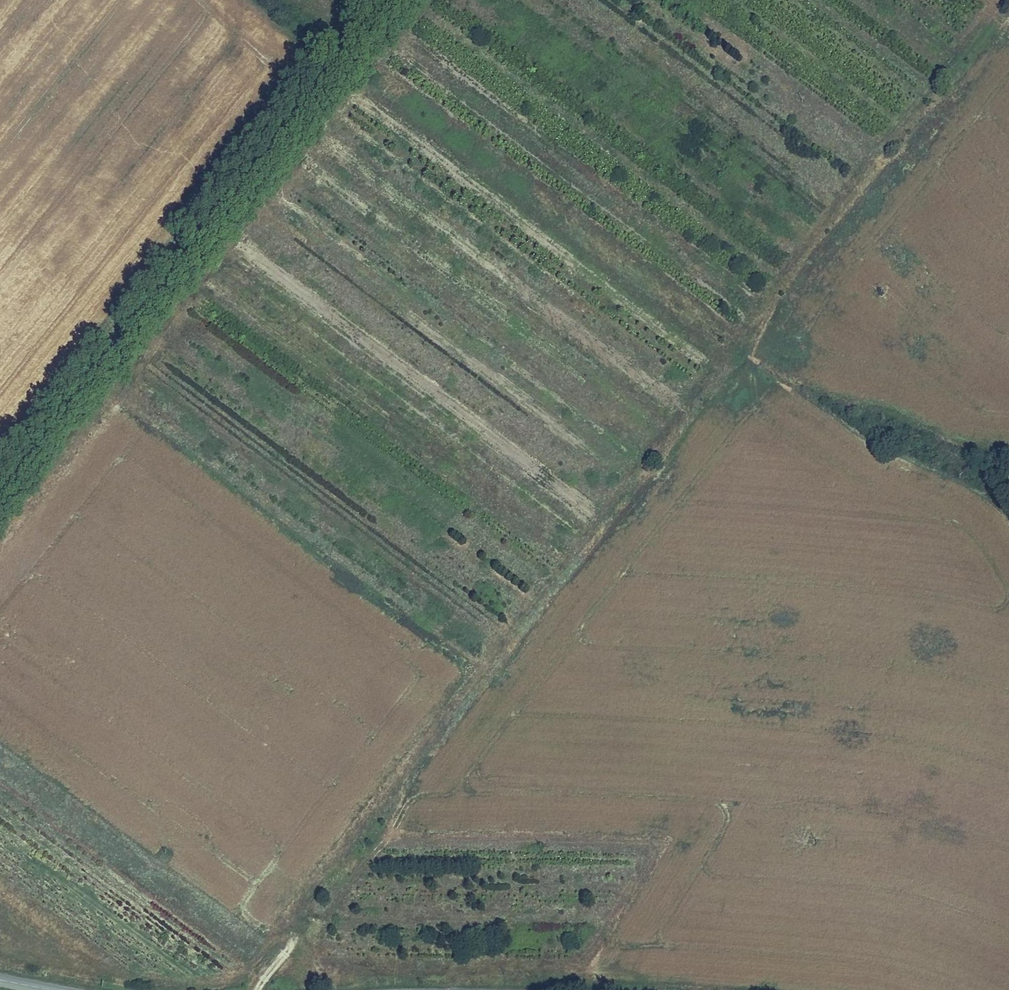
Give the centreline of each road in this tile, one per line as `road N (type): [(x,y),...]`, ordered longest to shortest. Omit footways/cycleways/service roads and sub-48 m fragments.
road 1 (secondary): [(0,494),(386,0)]

